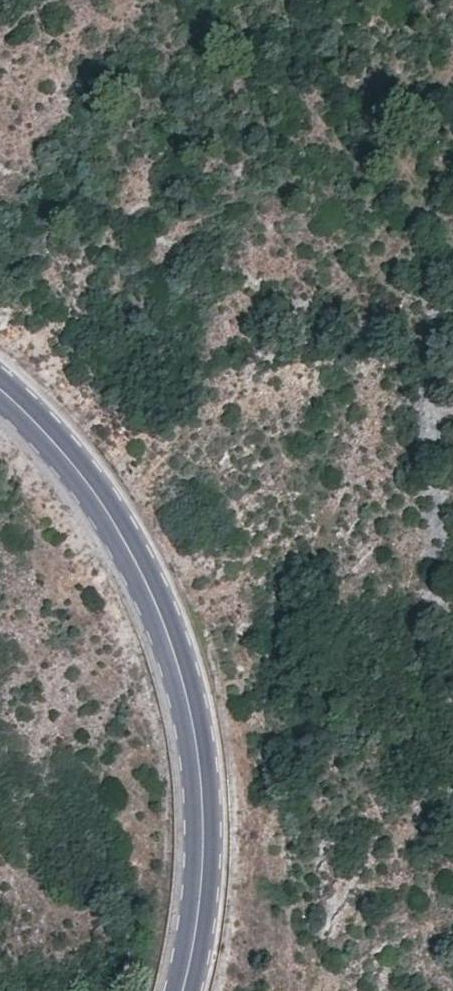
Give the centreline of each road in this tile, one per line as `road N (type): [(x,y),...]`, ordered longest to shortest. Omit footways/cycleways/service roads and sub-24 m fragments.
road 1 (tertiary): [(0,388),(80,472),(132,552),(183,679),(204,813),(202,888),(184,990)]

